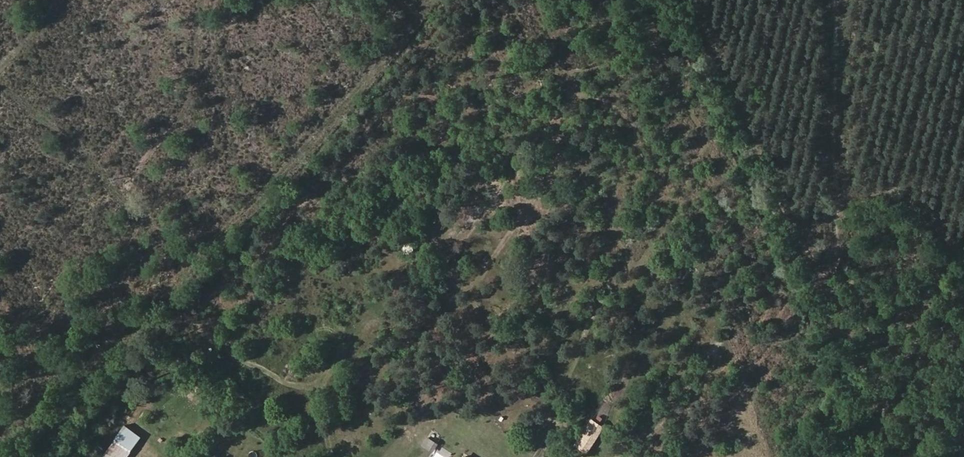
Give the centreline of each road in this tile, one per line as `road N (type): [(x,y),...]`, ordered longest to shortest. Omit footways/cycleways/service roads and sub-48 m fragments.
road 1 (track): [(833,0),(834,294)]

